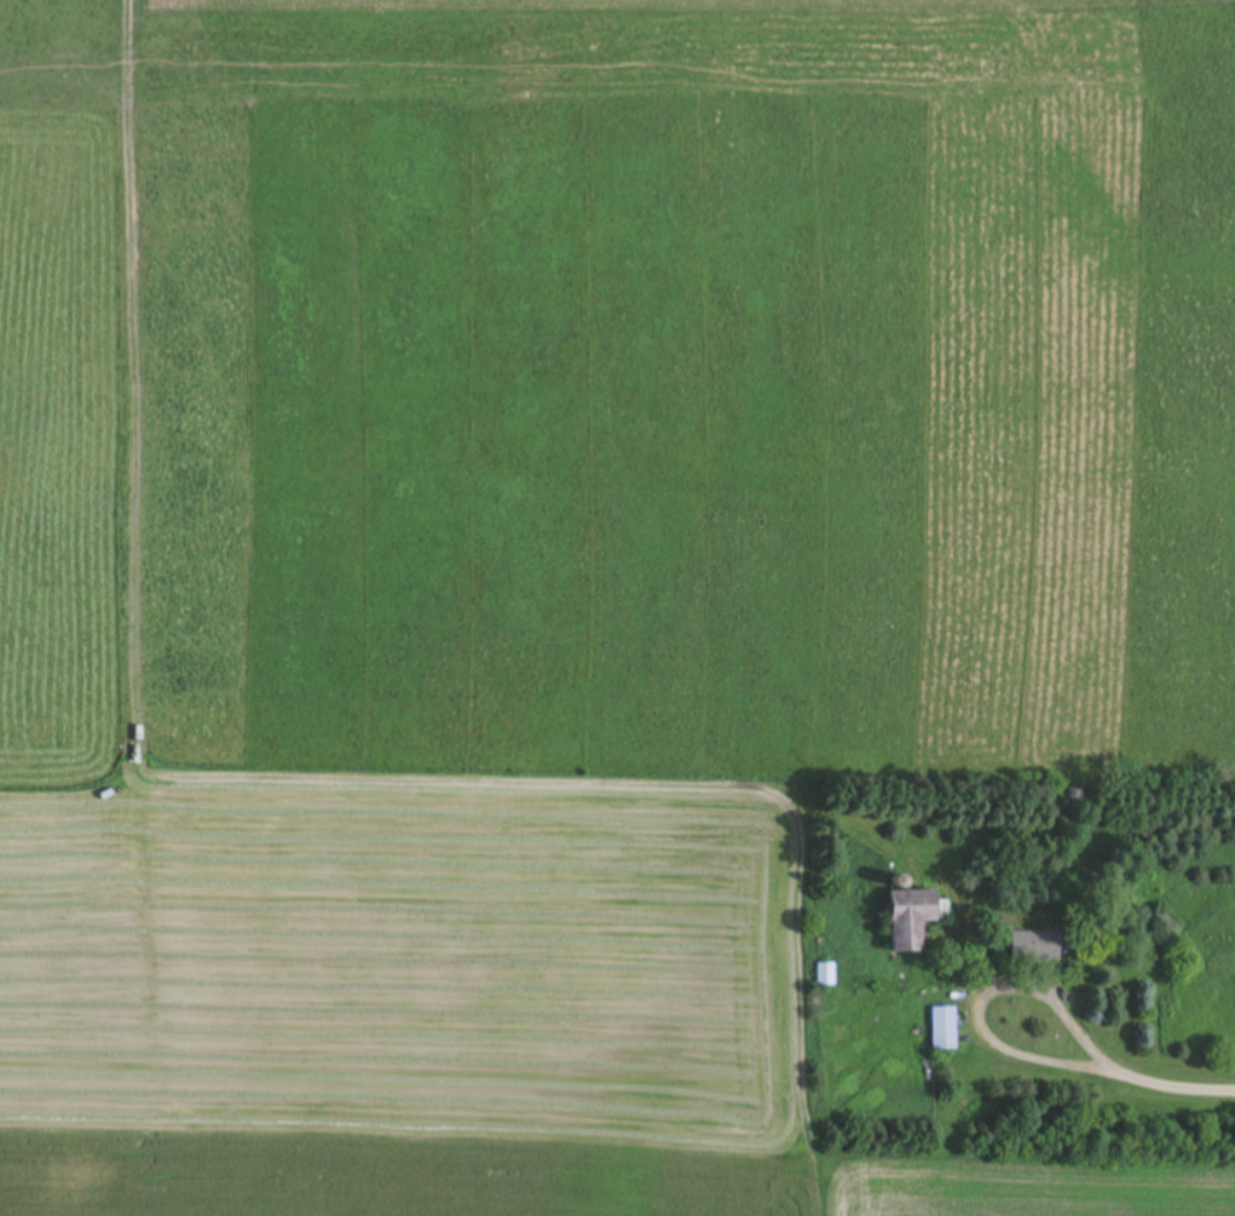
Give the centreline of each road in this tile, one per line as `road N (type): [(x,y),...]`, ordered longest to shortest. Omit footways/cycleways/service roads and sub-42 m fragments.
road 1 (residential): [(1234,1080),(1124,1073),(1039,1028)]

